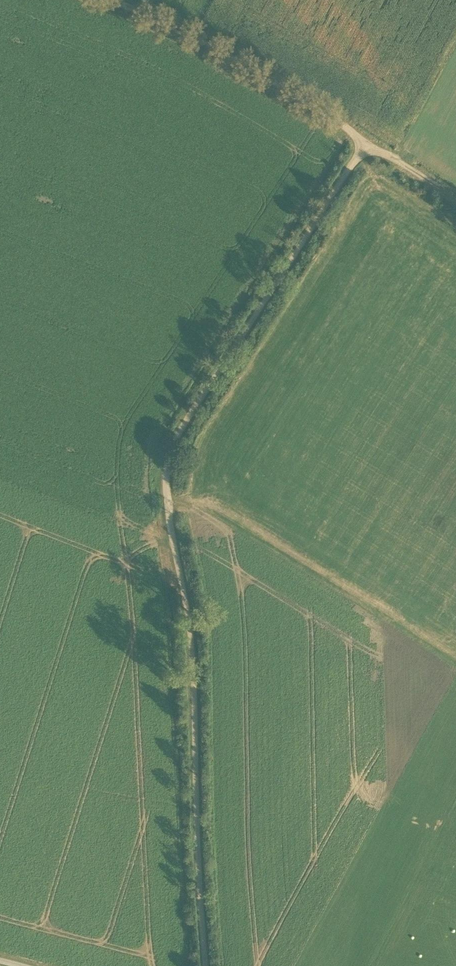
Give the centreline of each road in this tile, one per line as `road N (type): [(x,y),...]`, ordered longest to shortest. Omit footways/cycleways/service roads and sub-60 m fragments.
road 1 (unclassified): [(206,965),(192,651),(167,471),(178,434),(365,146)]
road 2 (track): [(455,200),(341,125),(105,0)]

